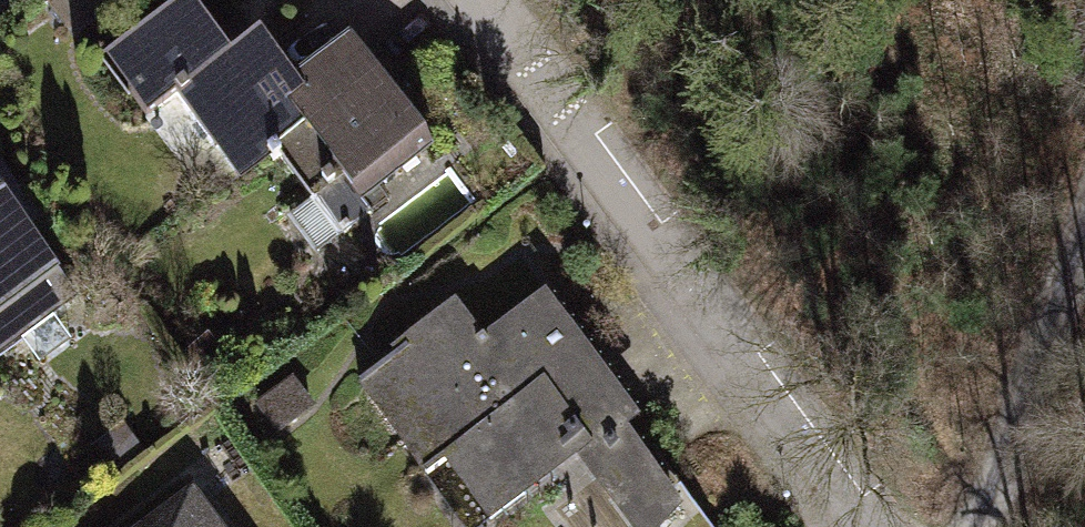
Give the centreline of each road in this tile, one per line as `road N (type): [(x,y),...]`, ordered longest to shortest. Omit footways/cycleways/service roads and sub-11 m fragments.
road 1 (residential): [(875,526),(551,92),(473,0)]
road 2 (track): [(980,526),(1084,225)]

